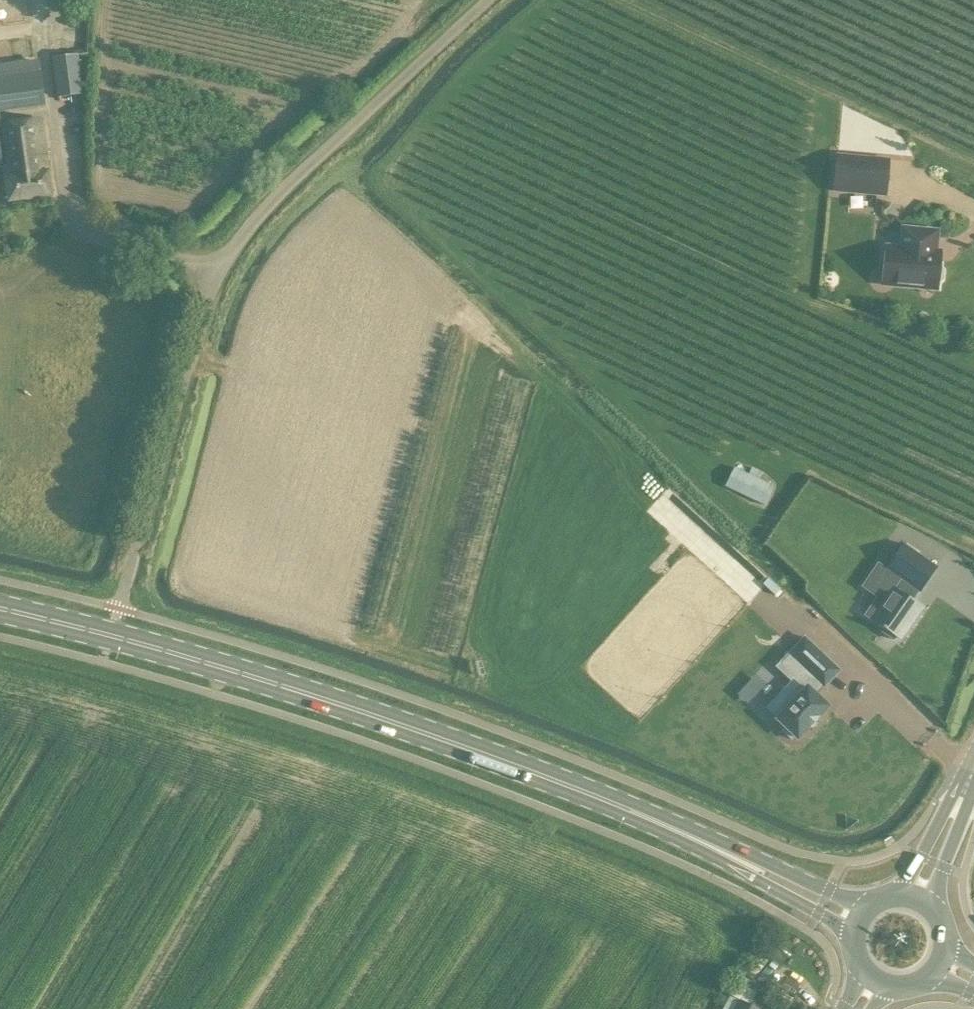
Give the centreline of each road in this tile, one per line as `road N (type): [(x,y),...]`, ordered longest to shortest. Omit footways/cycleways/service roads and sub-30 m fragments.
road 1 (primary): [(854,917),(582,791),(400,722),(111,635),(0,611)]
road 2 (unclassified): [(126,582),(218,266),(261,208),(486,0)]
road 3 (tertiary): [(913,896),(973,770)]

